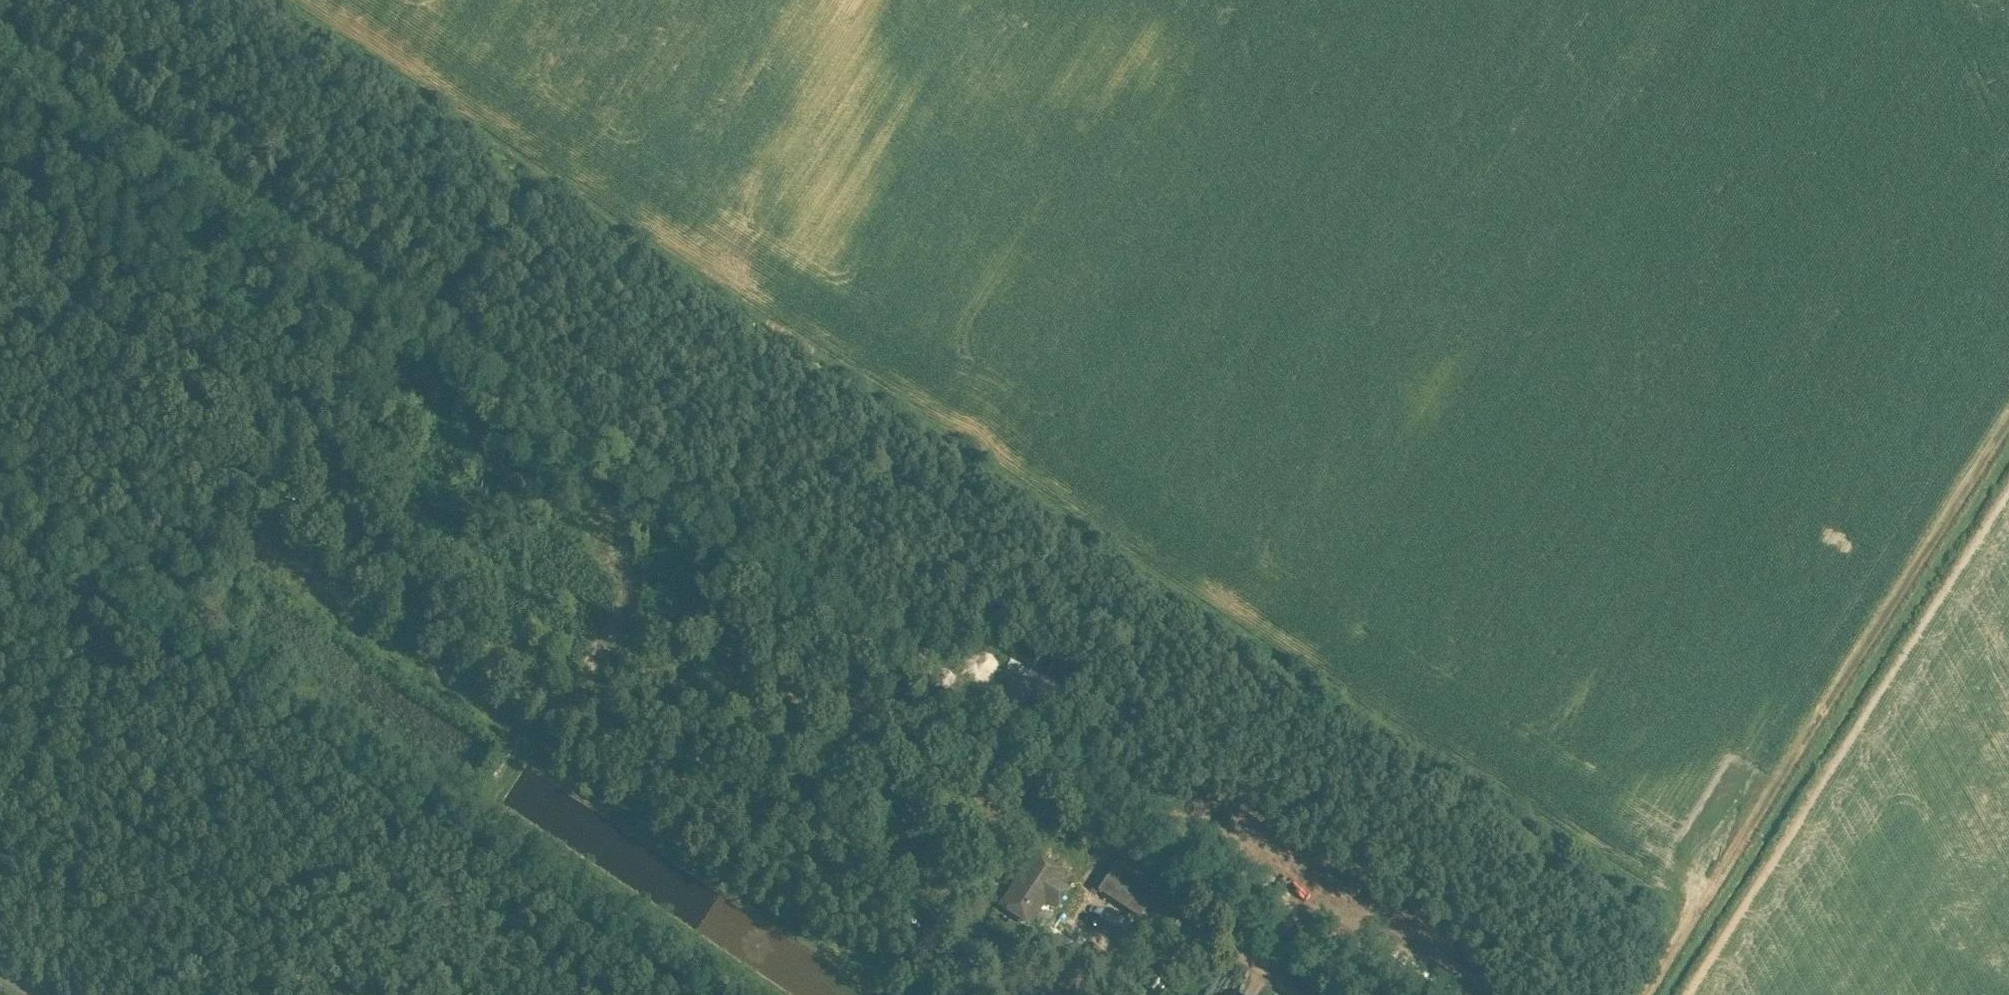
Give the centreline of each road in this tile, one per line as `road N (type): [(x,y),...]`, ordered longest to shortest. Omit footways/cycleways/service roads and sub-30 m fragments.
road 1 (track): [(1433,994),(0,48)]
road 2 (track): [(680,994),(0,552)]
road 3 (track): [(1650,994),(2008,442)]

